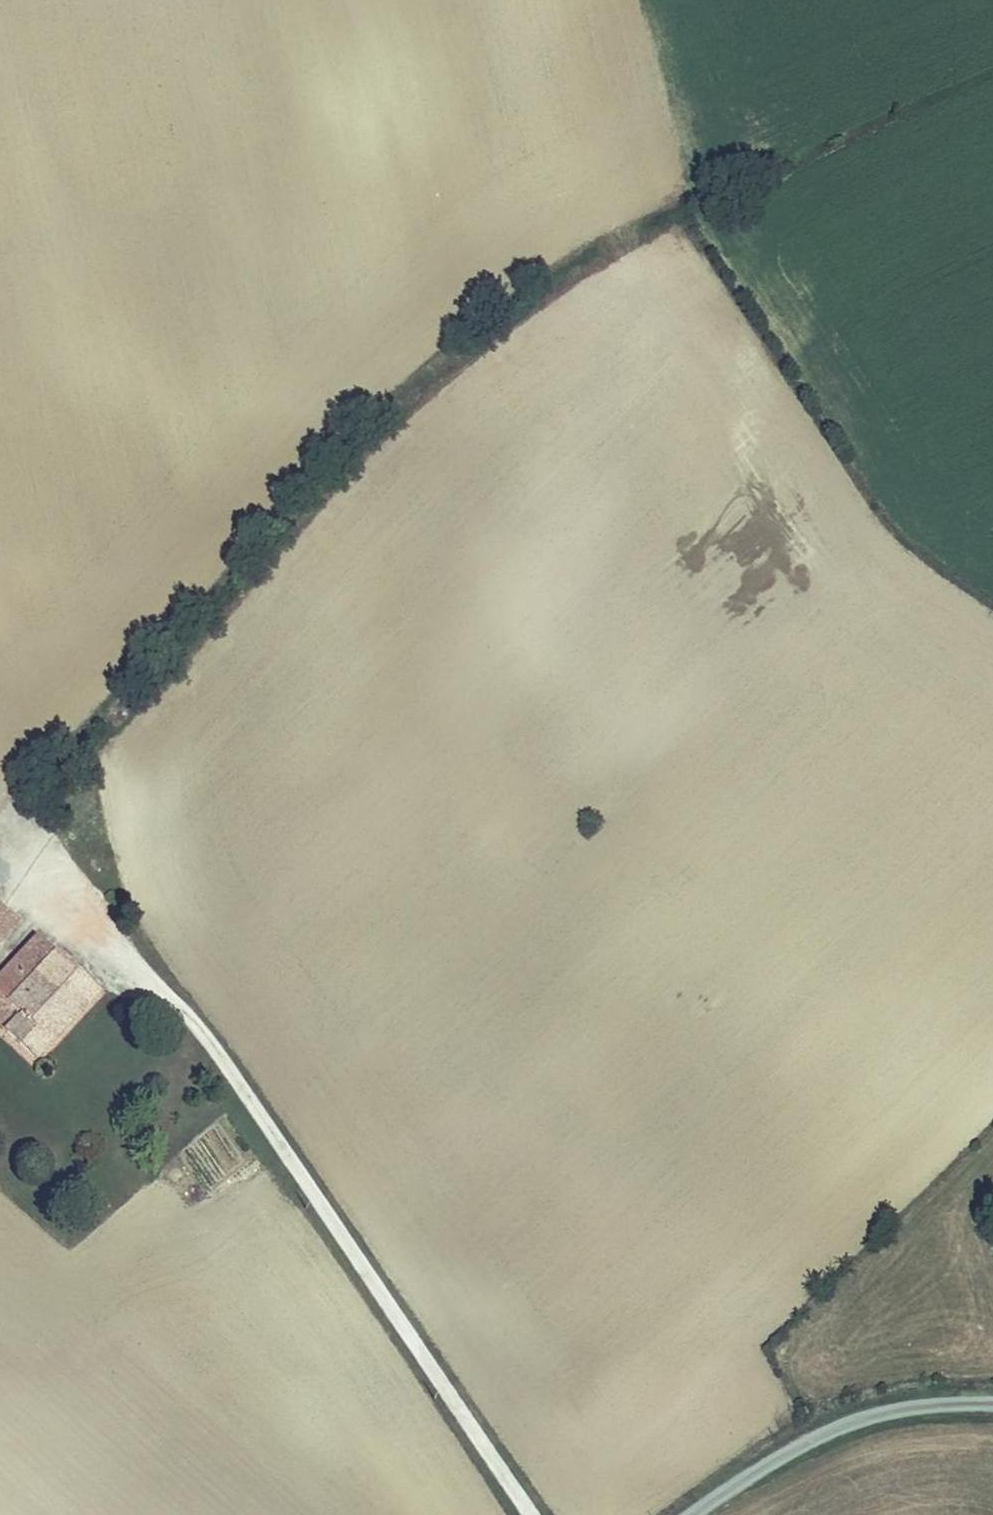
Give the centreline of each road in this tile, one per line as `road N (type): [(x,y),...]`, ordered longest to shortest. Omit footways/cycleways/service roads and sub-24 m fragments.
road 1 (unclassified): [(992,1400),(939,1400),(819,1430),(690,1514)]

